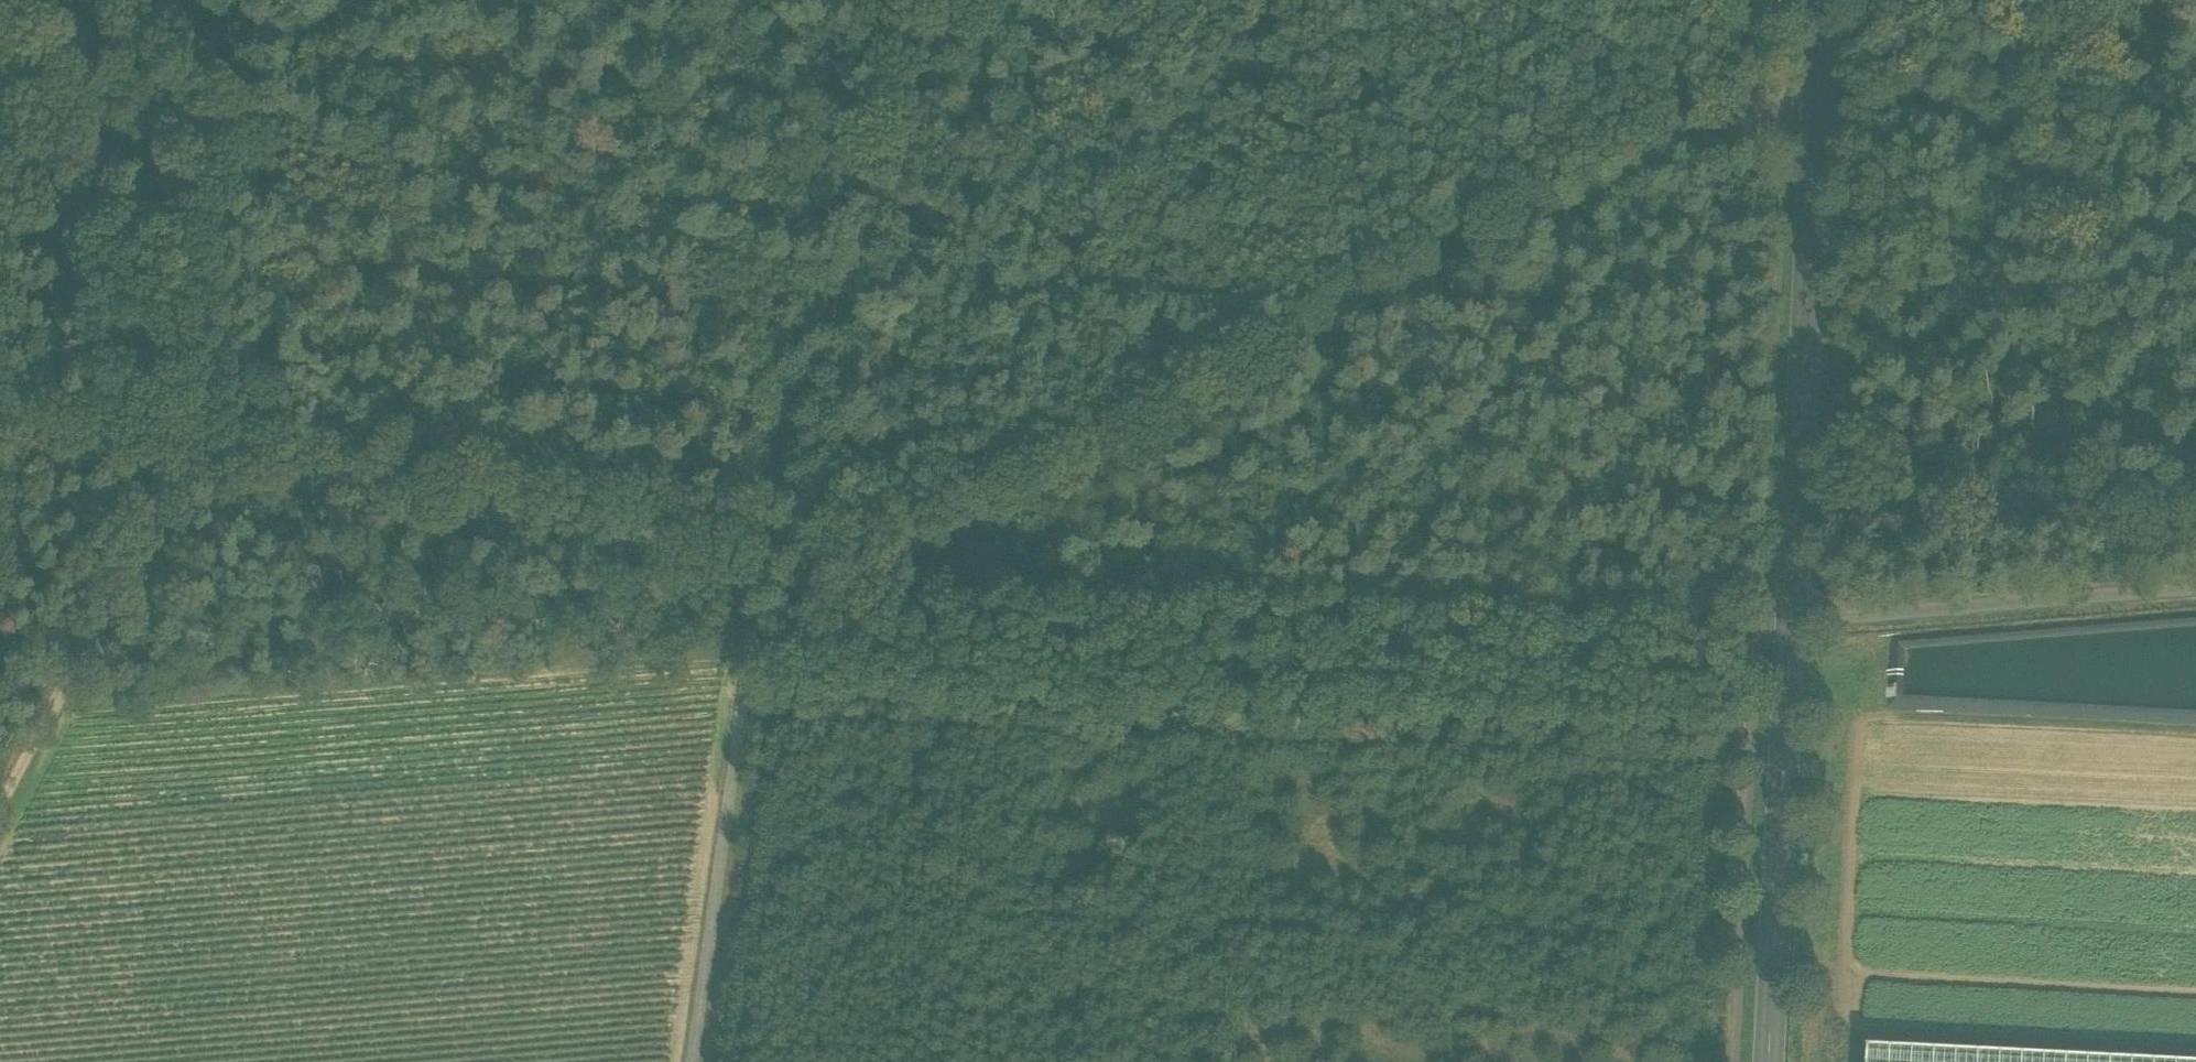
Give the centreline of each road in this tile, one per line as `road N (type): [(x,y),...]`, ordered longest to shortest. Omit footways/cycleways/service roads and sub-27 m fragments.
road 1 (track): [(2195,589),(1761,625),(1207,604),(929,567)]
road 2 (unclassified): [(1818,94),(1792,93),(929,567),(765,542)]
road 3 (primary): [(1770,1061),(1818,94)]
road 4 (unclassified): [(765,542),(180,462)]
road 5 (track): [(765,542),(973,0)]
road 6 (unclassified): [(693,1061),(765,542)]
road 7 (unclassified): [(196,0),(180,462)]
road 8 (unclassified): [(180,462),(0,795)]
road 9 (unclassified): [(180,462),(0,435)]

